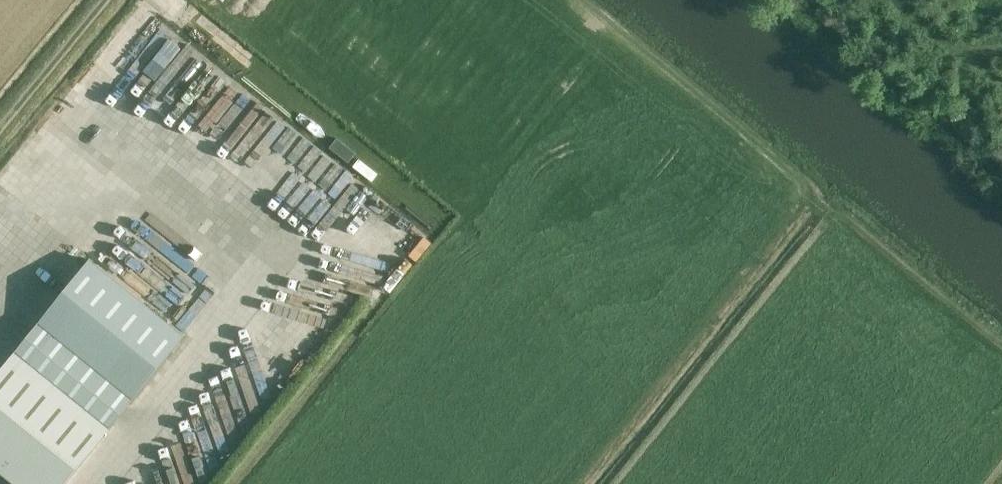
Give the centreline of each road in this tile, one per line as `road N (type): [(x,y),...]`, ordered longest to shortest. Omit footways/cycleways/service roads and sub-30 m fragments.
road 1 (track): [(103,0),(0,126)]

